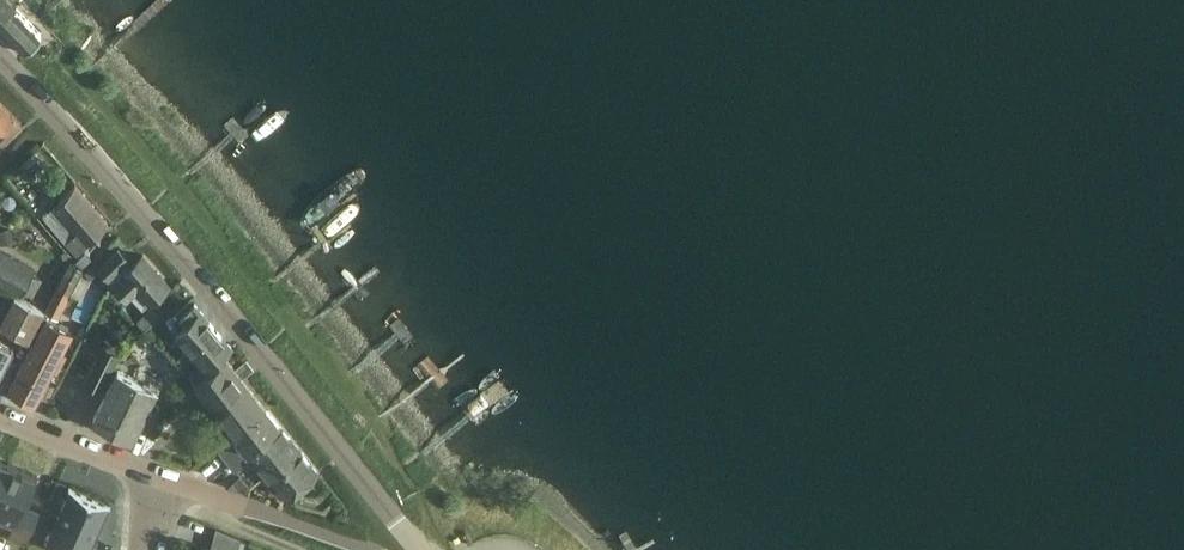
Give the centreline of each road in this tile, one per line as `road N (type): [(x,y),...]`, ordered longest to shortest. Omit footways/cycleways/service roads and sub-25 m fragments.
road 1 (tertiary): [(423,549),(155,216),(0,50)]
road 2 (residential): [(374,549),(161,479)]
road 3 (residential): [(161,479),(0,418)]

